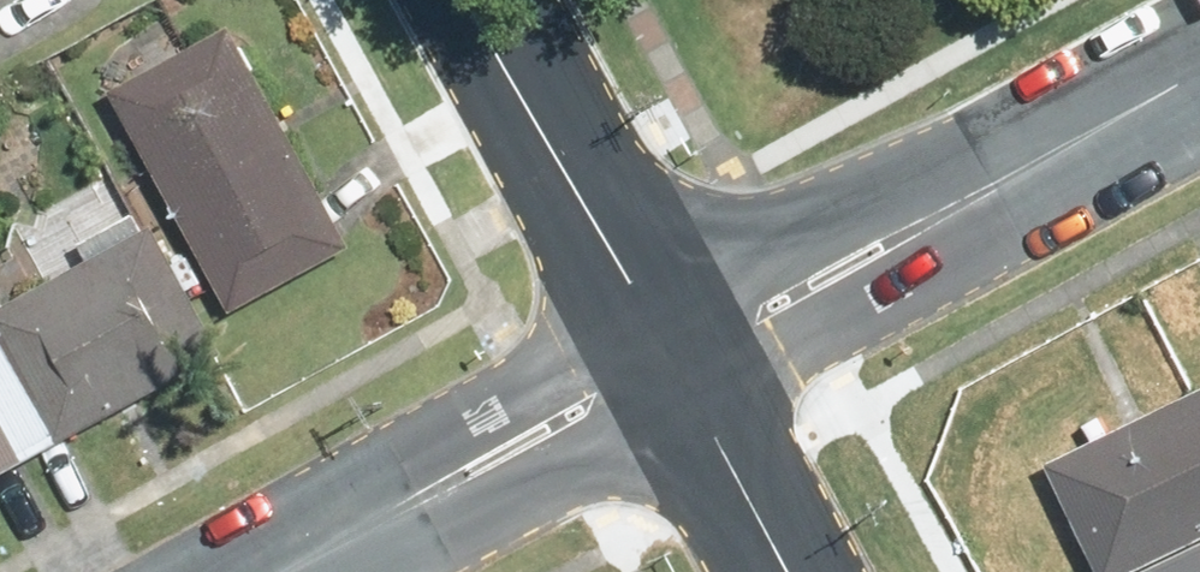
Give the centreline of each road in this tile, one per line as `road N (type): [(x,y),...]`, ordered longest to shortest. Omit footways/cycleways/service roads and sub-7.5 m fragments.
road 1 (residential): [(671,357),(1199,67)]
road 2 (residential): [(277,571),(671,357)]
road 3 (secondary): [(477,0),(671,357)]
road 4 (secondary): [(671,357),(787,571)]

